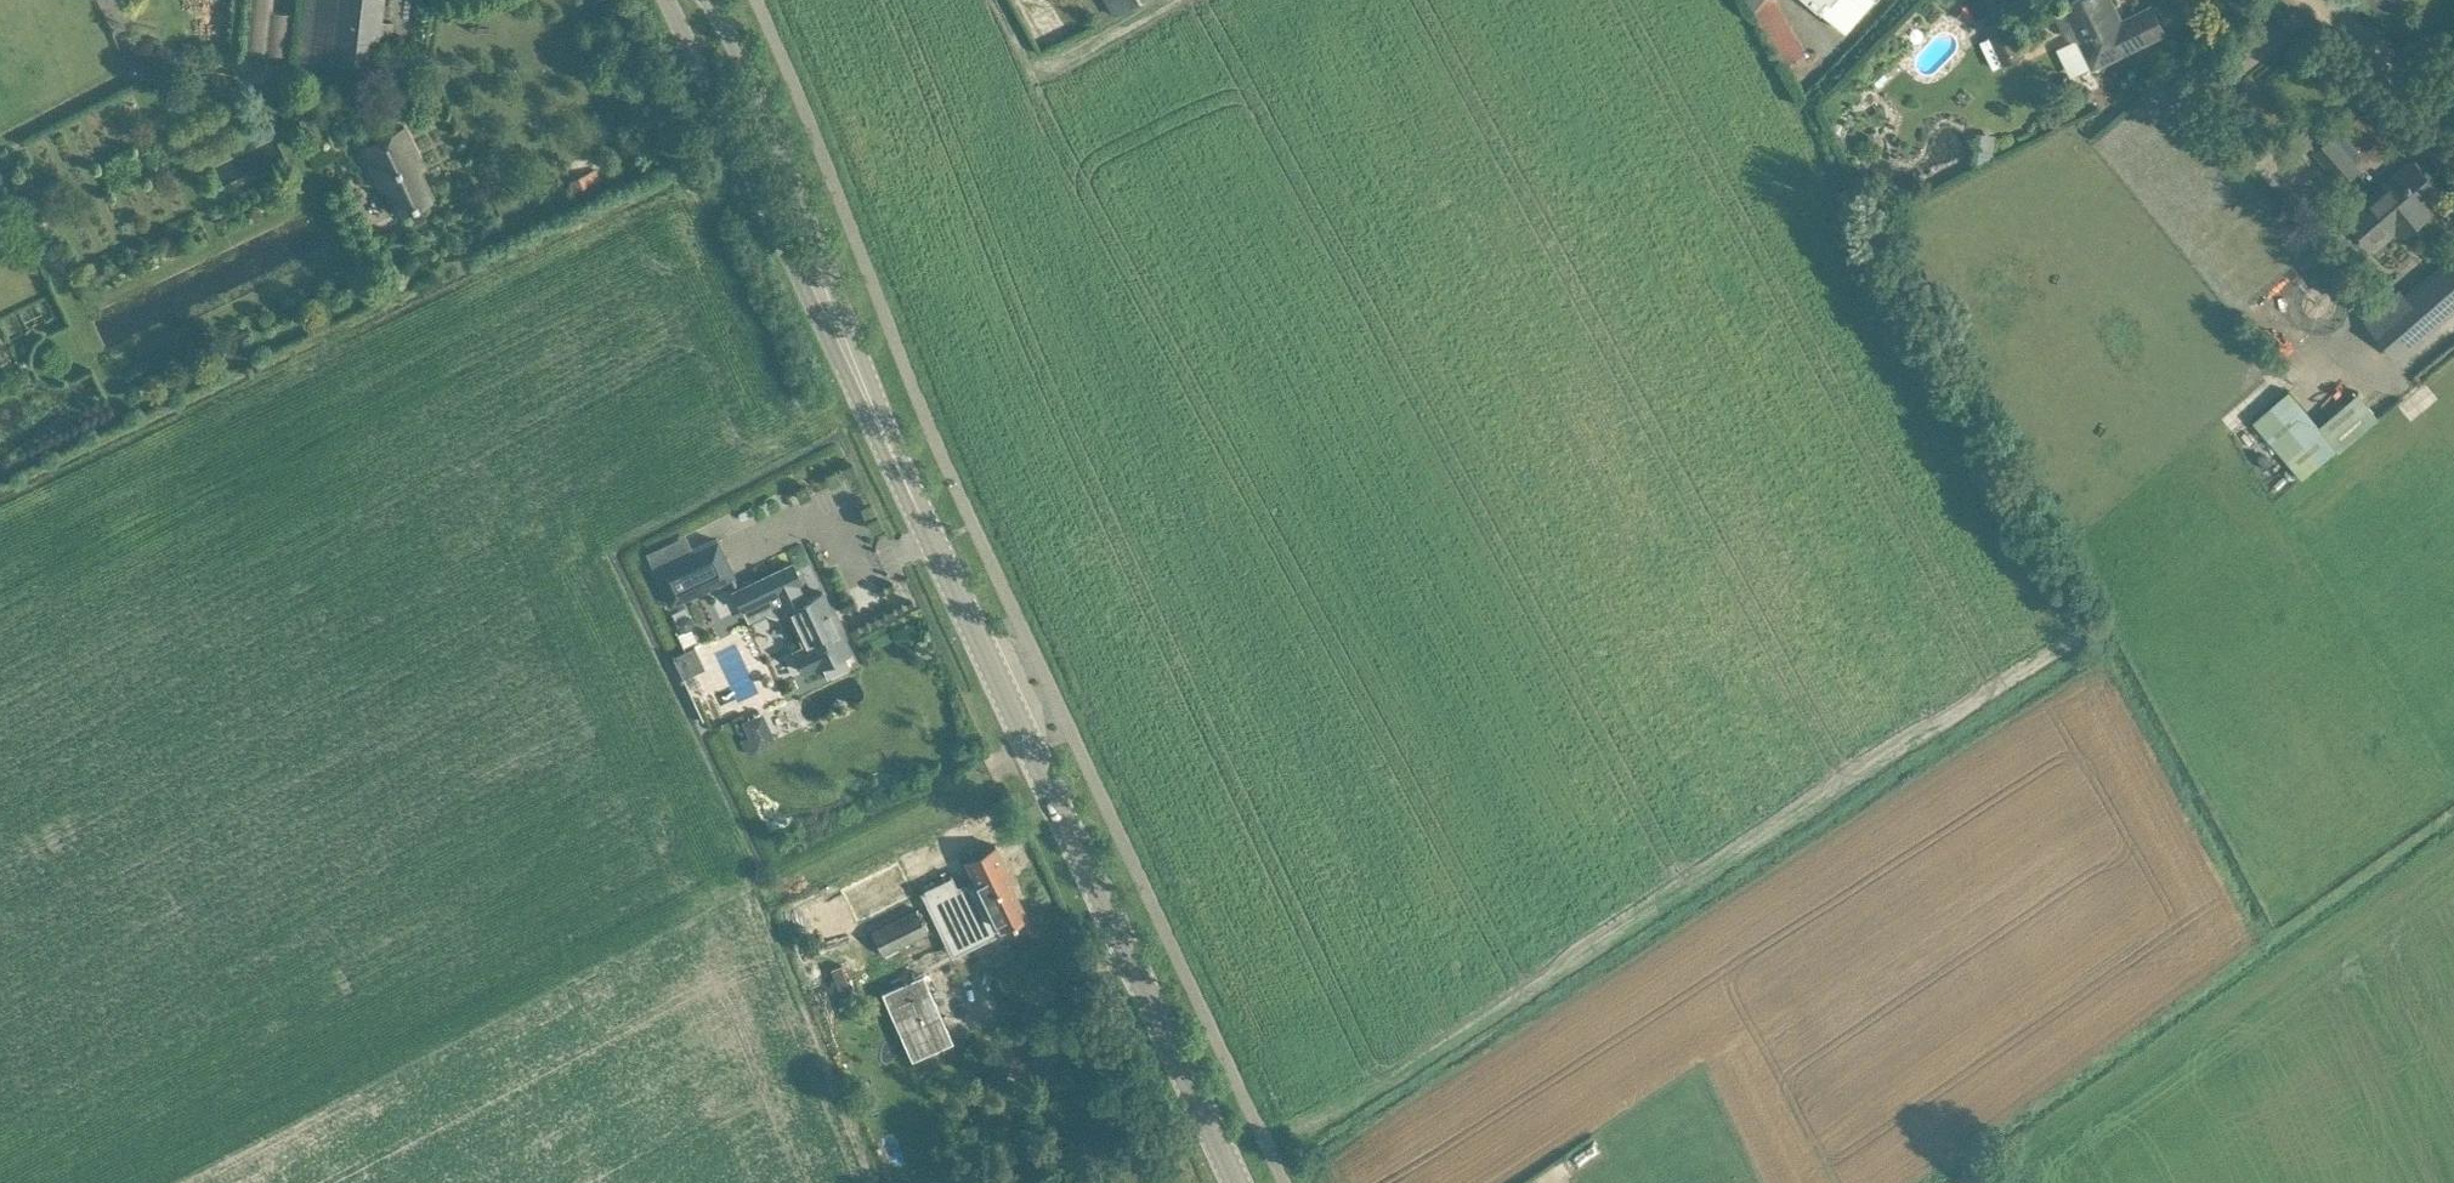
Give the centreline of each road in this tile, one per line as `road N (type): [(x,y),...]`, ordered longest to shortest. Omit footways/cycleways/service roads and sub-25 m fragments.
road 1 (tertiary): [(1233,1182),(932,540)]
road 2 (tertiary): [(665,0),(932,540)]
road 3 (tertiary): [(932,540),(751,78),(702,0)]
road 4 (unclassified): [(2453,117),(2312,0)]

